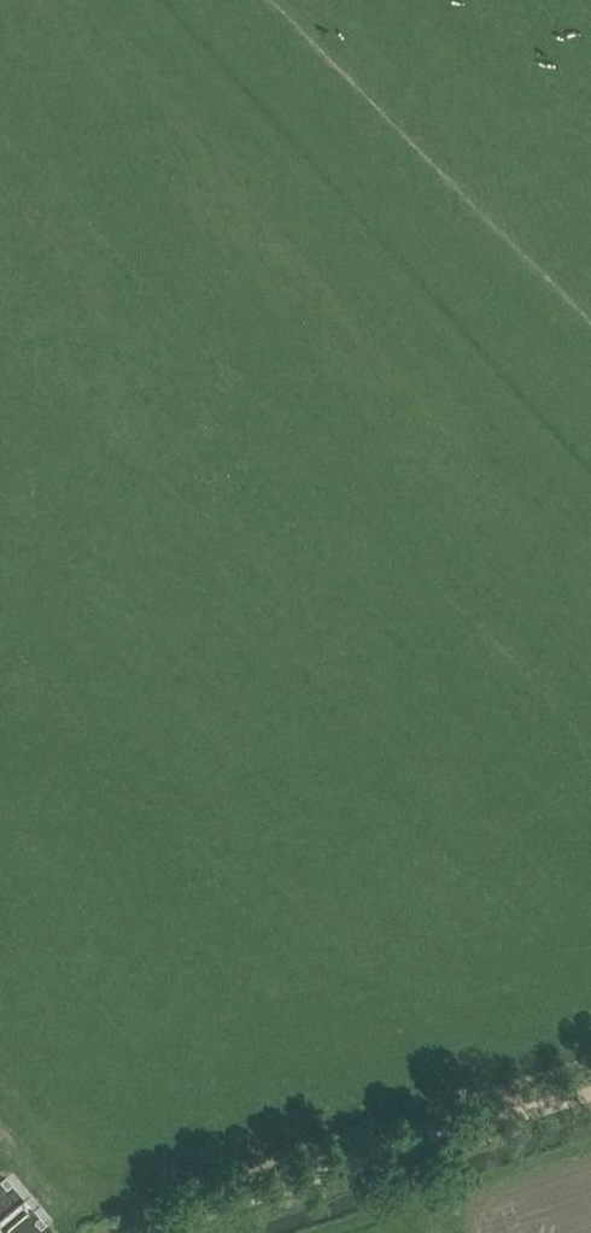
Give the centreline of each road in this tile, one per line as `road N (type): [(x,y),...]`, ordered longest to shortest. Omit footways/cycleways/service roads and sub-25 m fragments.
road 1 (track): [(590,1103),(179,1232)]

